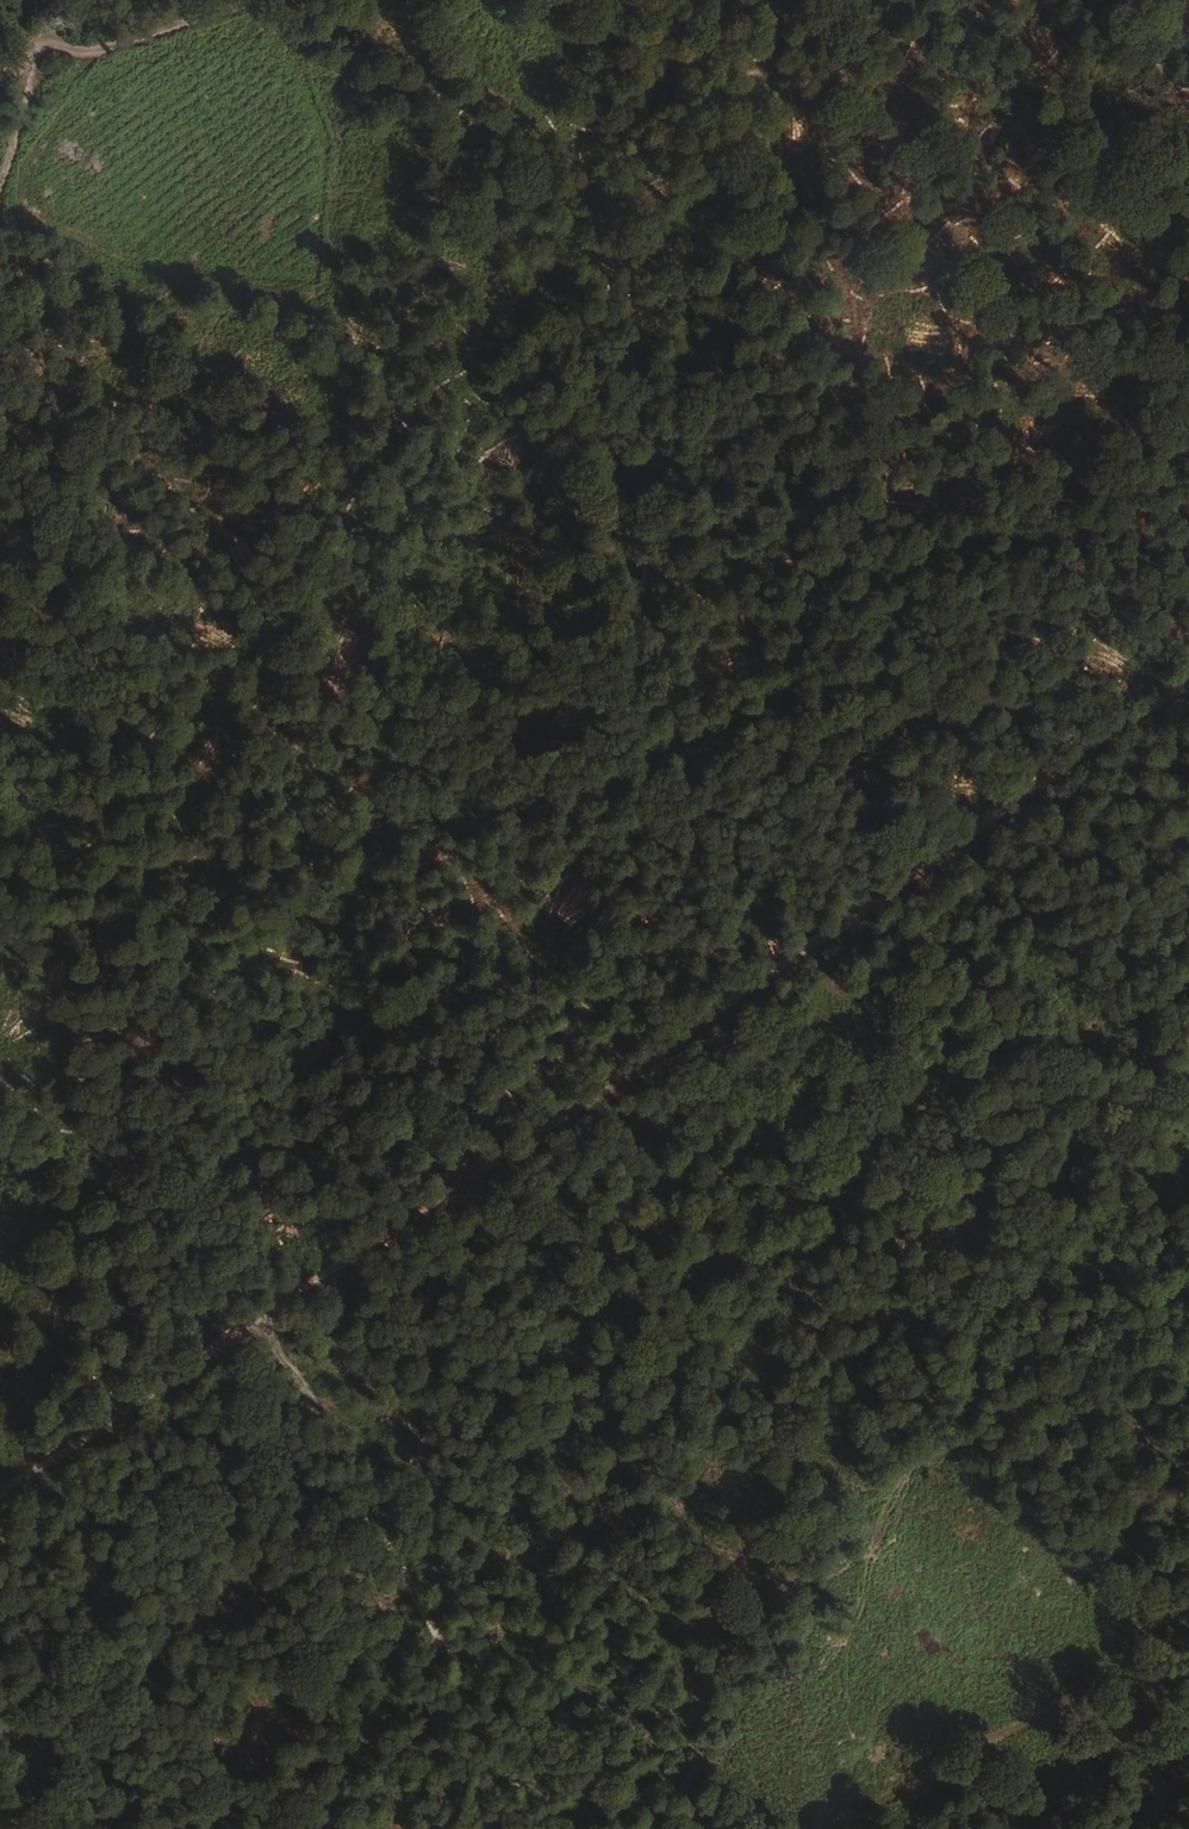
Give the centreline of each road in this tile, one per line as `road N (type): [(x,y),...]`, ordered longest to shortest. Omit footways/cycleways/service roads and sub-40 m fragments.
road 1 (track): [(1188,669),(0,1486)]

